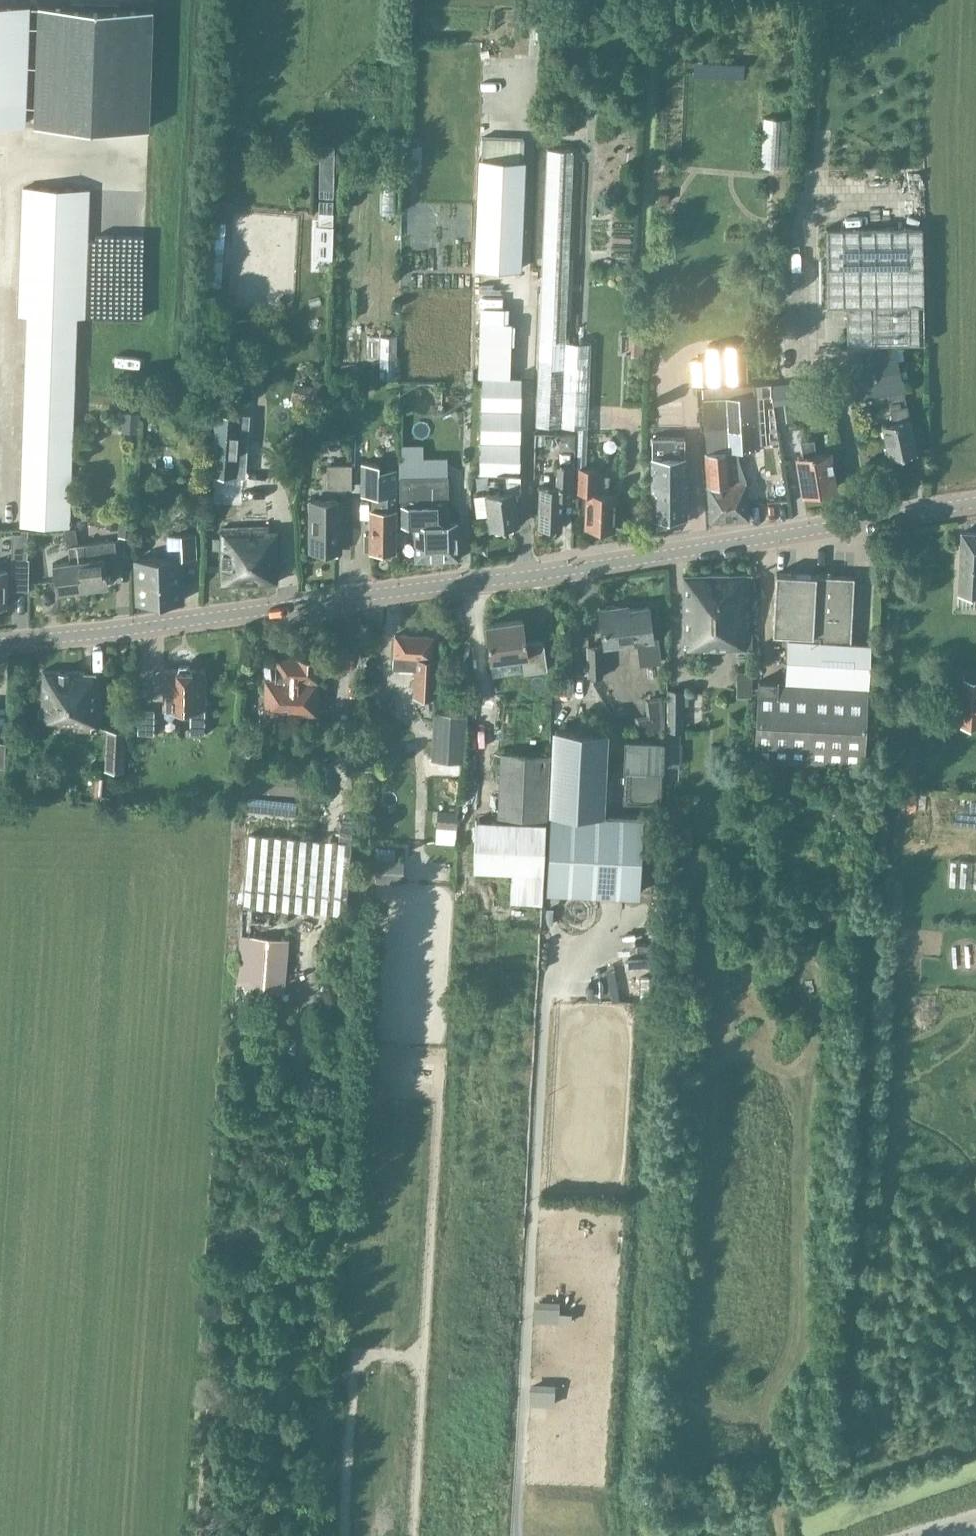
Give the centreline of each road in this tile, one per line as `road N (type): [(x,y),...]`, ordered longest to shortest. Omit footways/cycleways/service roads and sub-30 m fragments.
road 1 (tertiary): [(0,647),(975,501)]
road 2 (track): [(357,596),(344,772),(303,1072),(268,1535)]

